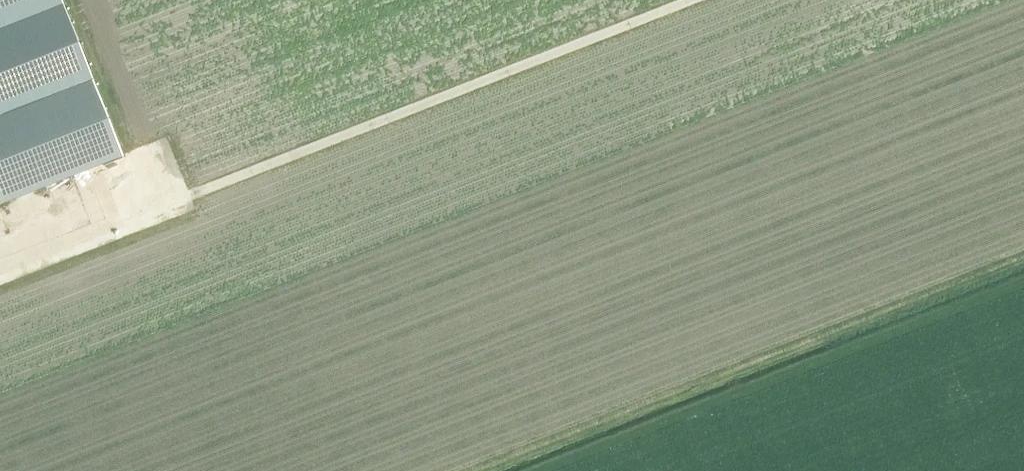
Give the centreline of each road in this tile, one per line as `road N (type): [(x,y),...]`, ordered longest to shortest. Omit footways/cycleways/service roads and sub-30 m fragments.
road 1 (track): [(192,194),(690,0)]

